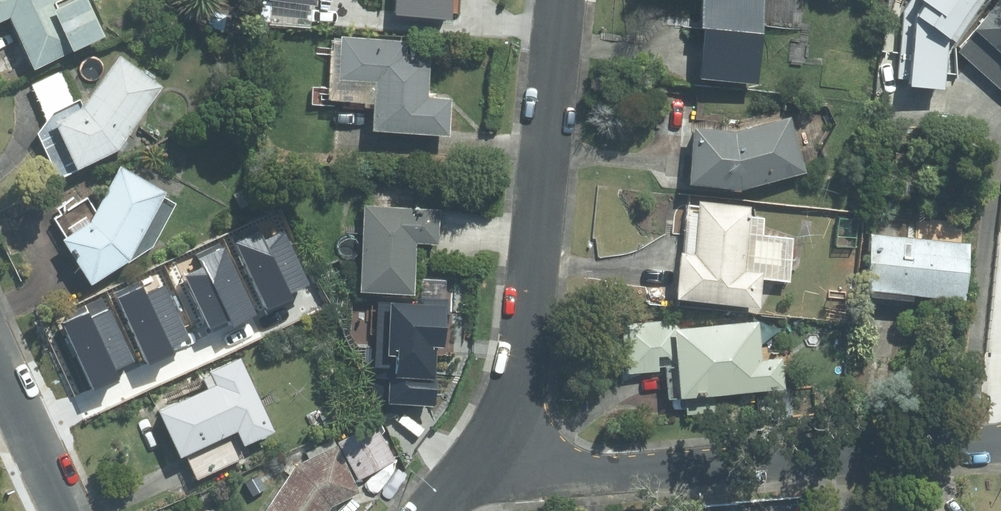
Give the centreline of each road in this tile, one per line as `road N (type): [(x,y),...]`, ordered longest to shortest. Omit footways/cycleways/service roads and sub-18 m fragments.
road 1 (residential): [(482,441),(546,468),(603,476),(1000,441)]
road 2 (residential): [(577,0),(535,335),(482,441)]
road 3 (residential): [(68,510),(0,358)]

